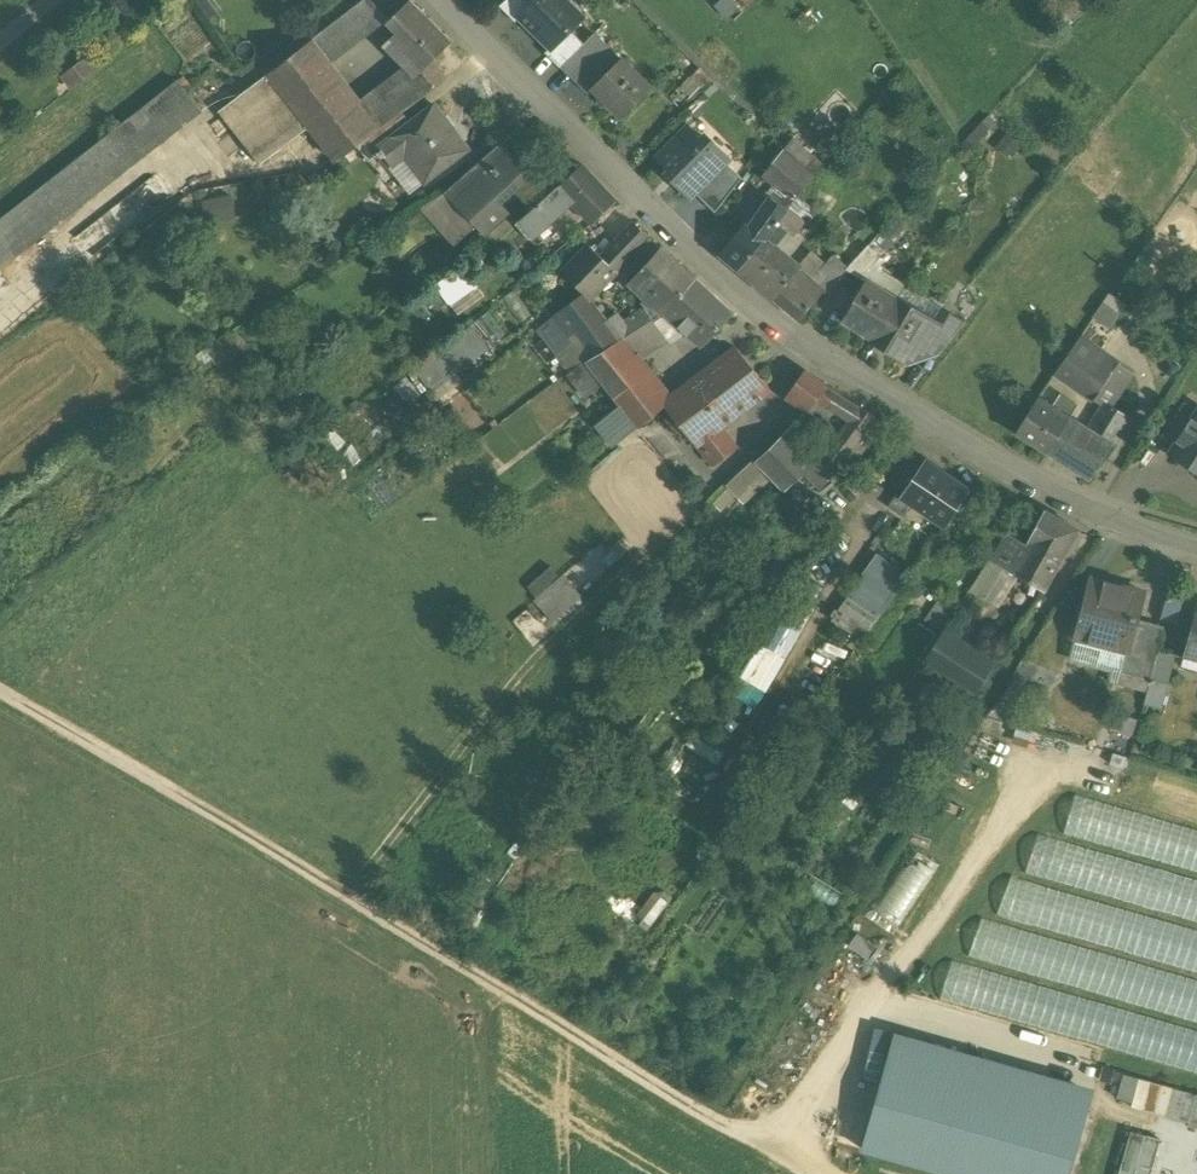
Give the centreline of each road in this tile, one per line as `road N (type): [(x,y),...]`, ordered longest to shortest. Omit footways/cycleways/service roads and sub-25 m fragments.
road 1 (residential): [(441,0),(745,304),(1006,476),(1196,550)]
road 2 (track): [(780,1150),(0,693)]

